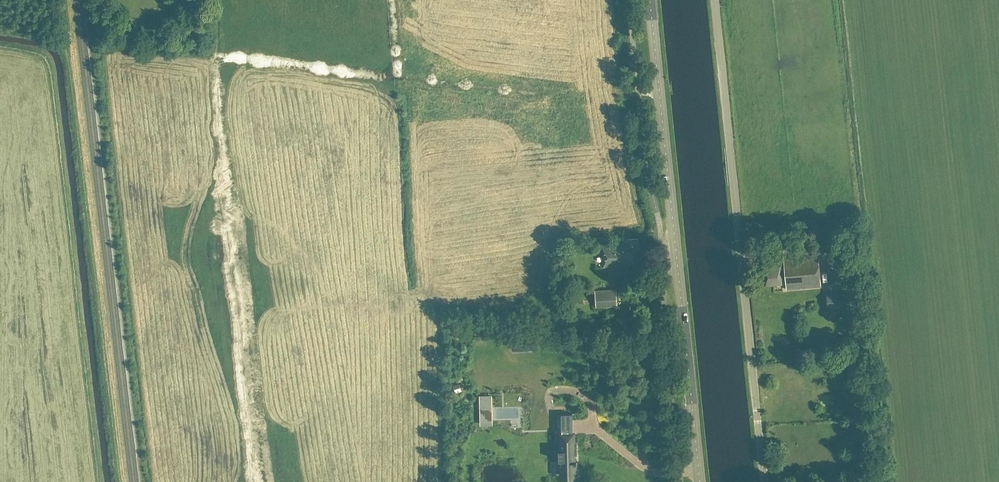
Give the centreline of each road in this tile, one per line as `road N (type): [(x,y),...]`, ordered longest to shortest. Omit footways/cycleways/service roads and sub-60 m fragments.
road 1 (tertiary): [(700,481),(651,0)]
road 2 (unclassified): [(764,481),(715,0)]

